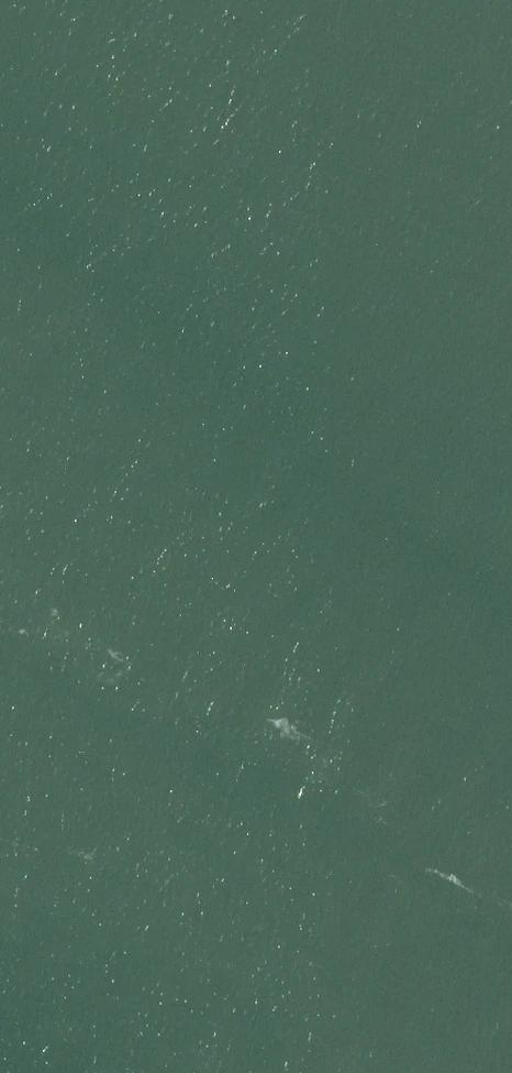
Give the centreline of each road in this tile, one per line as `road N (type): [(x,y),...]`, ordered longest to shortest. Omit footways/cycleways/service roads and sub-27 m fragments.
road 1 (trunk): [(234,1072),(263,0)]
road 2 (trunk): [(187,0),(162,1072)]

